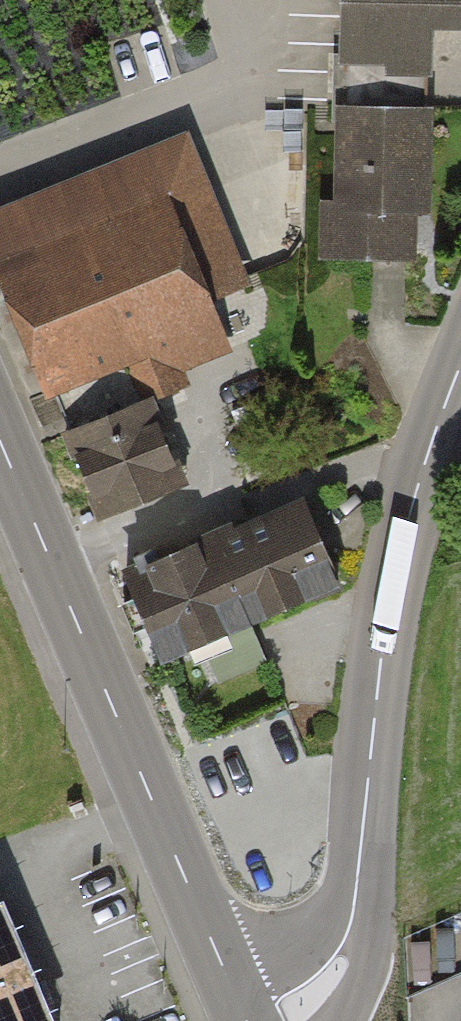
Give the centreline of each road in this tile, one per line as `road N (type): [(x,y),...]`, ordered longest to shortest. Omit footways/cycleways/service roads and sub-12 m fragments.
road 1 (tertiary): [(277,1020),(323,984),(347,942),(388,608),(460,363)]
road 2 (secondary): [(247,1020),(0,437)]

